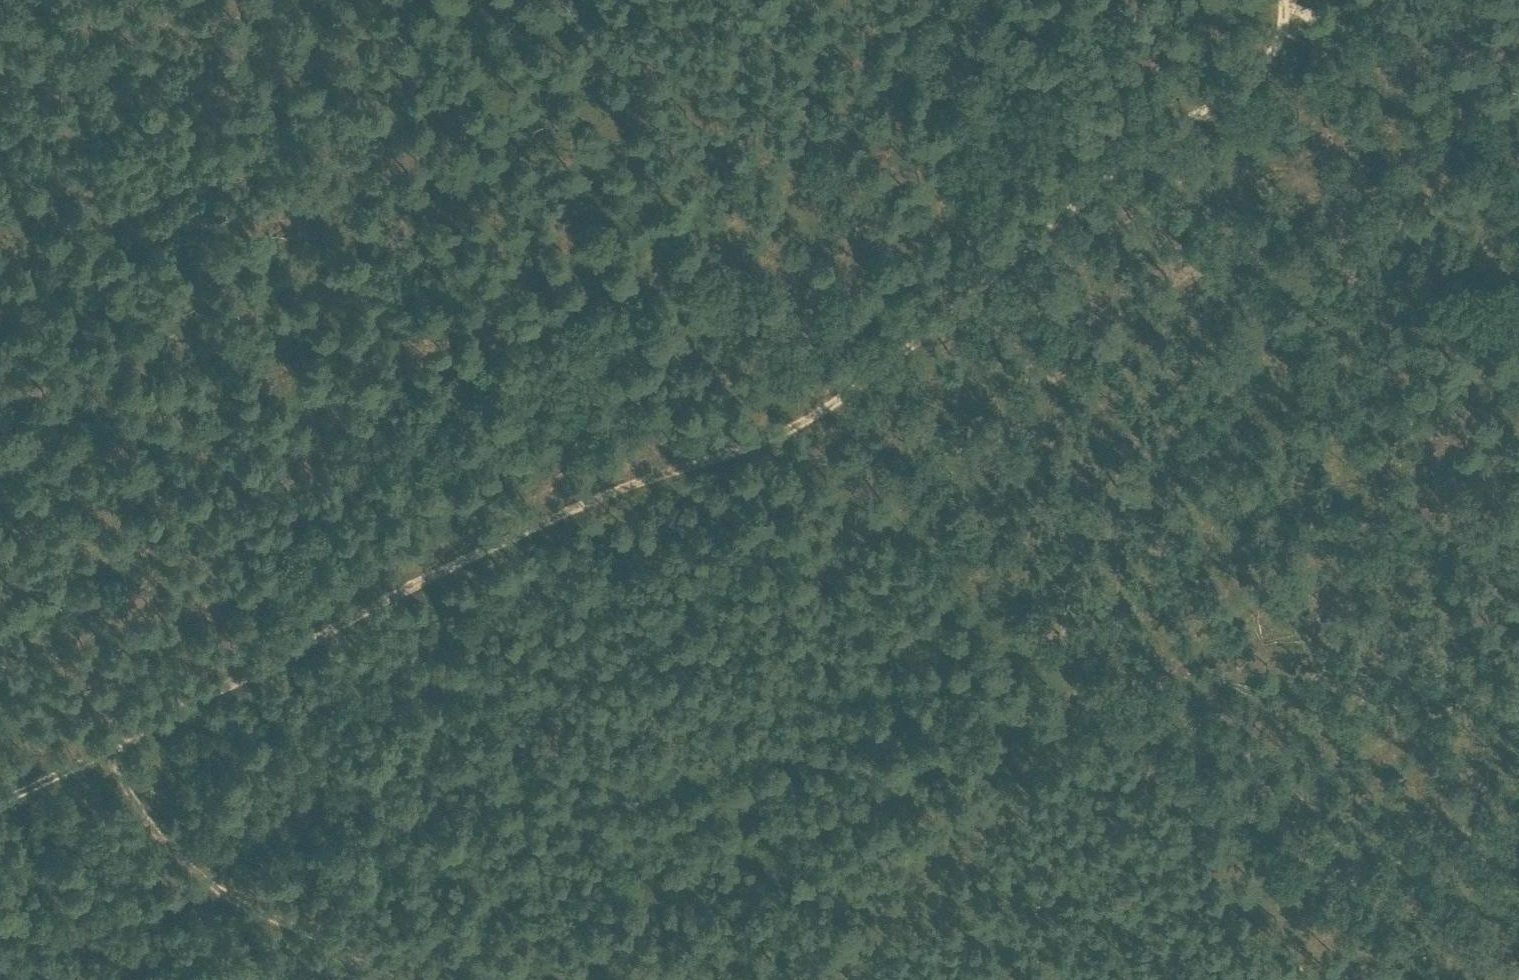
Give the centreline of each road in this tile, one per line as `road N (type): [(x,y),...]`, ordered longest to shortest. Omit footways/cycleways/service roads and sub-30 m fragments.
road 1 (track): [(0,805),(602,495),(716,457),(889,370),(1065,247),(1283,43)]
road 2 (track): [(103,753),(178,861),(257,919),(327,939),(385,979)]
road 3 (track): [(1283,43),(1473,0)]

